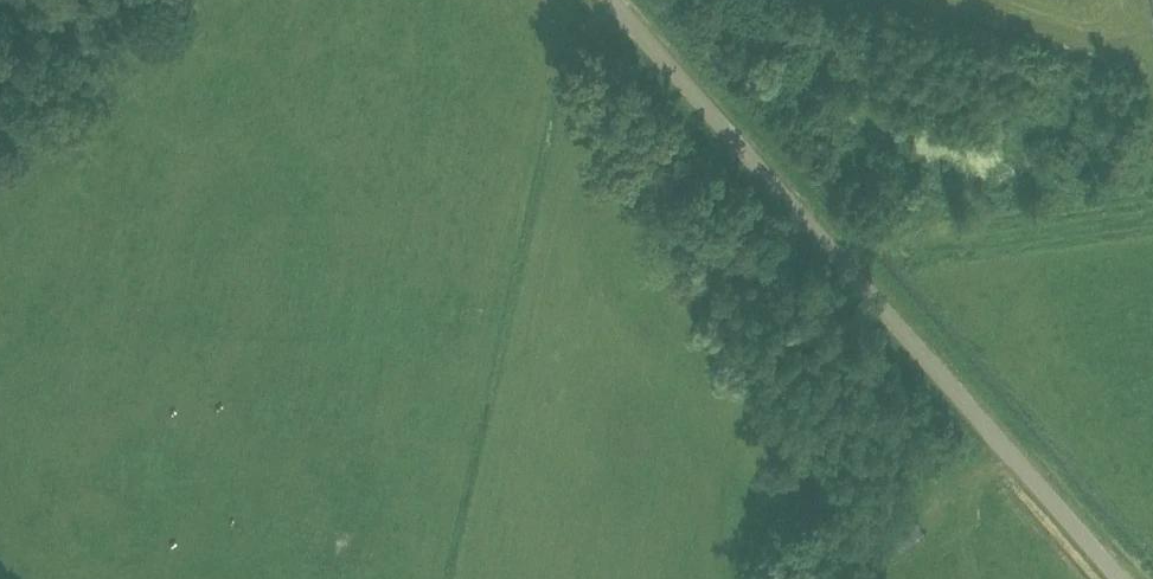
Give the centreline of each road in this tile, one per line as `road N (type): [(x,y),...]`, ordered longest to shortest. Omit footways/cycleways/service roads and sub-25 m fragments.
road 1 (unclassified): [(1119,578),(611,0)]

